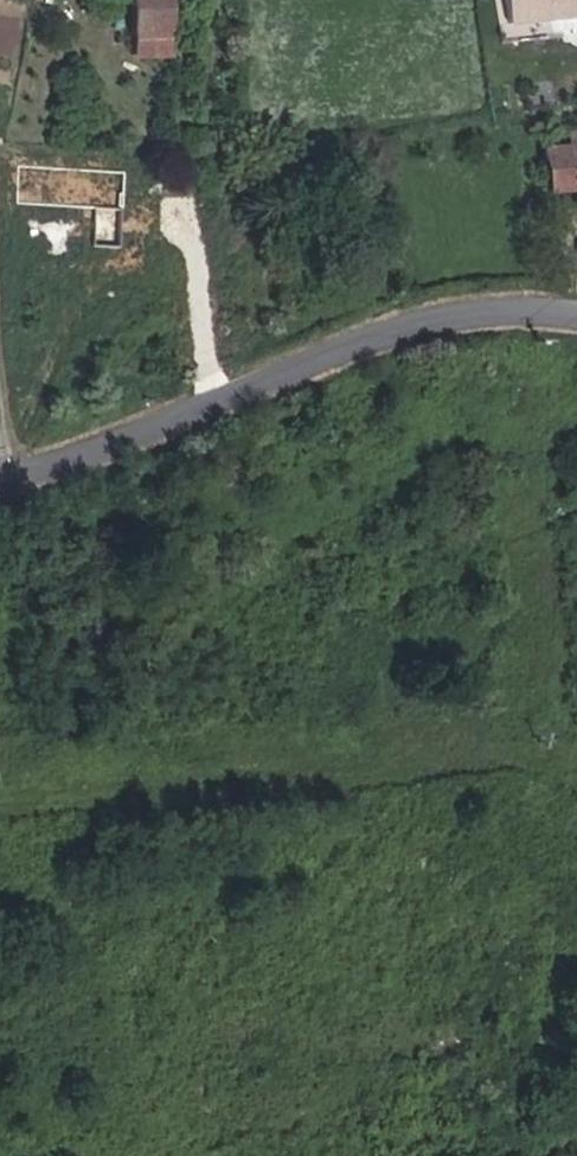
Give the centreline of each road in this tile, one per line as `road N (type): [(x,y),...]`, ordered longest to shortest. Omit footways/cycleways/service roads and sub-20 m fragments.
road 1 (tertiary): [(576,316),(440,318),(70,458),(0,475)]

